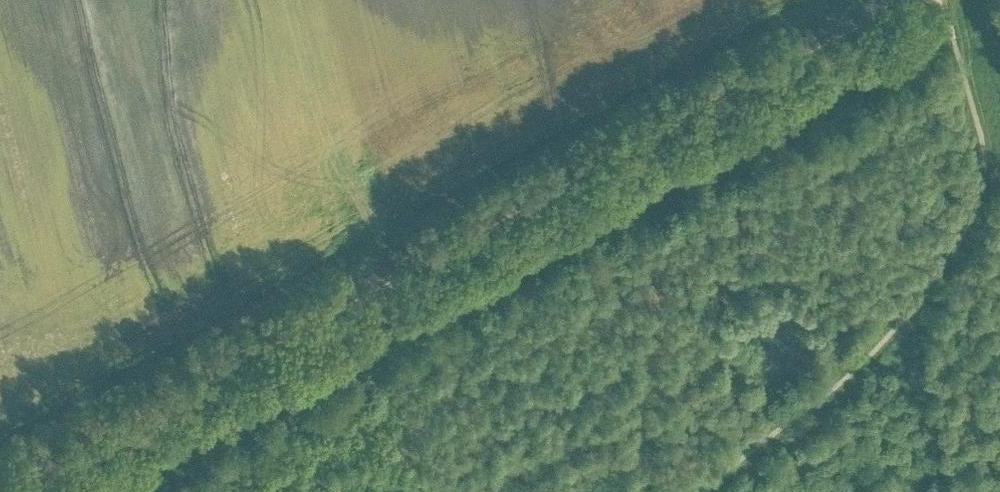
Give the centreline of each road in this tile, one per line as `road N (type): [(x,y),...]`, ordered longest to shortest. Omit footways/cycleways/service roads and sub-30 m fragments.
road 1 (unclassified): [(0,489),(898,0)]

